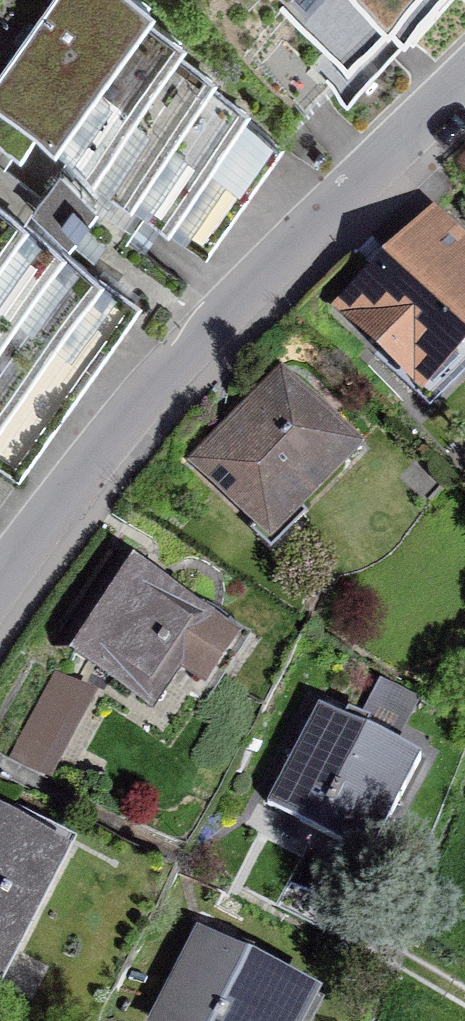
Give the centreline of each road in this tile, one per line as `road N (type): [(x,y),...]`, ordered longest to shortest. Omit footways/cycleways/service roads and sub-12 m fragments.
road 1 (tertiary): [(464,81),(235,302),(0,597)]

